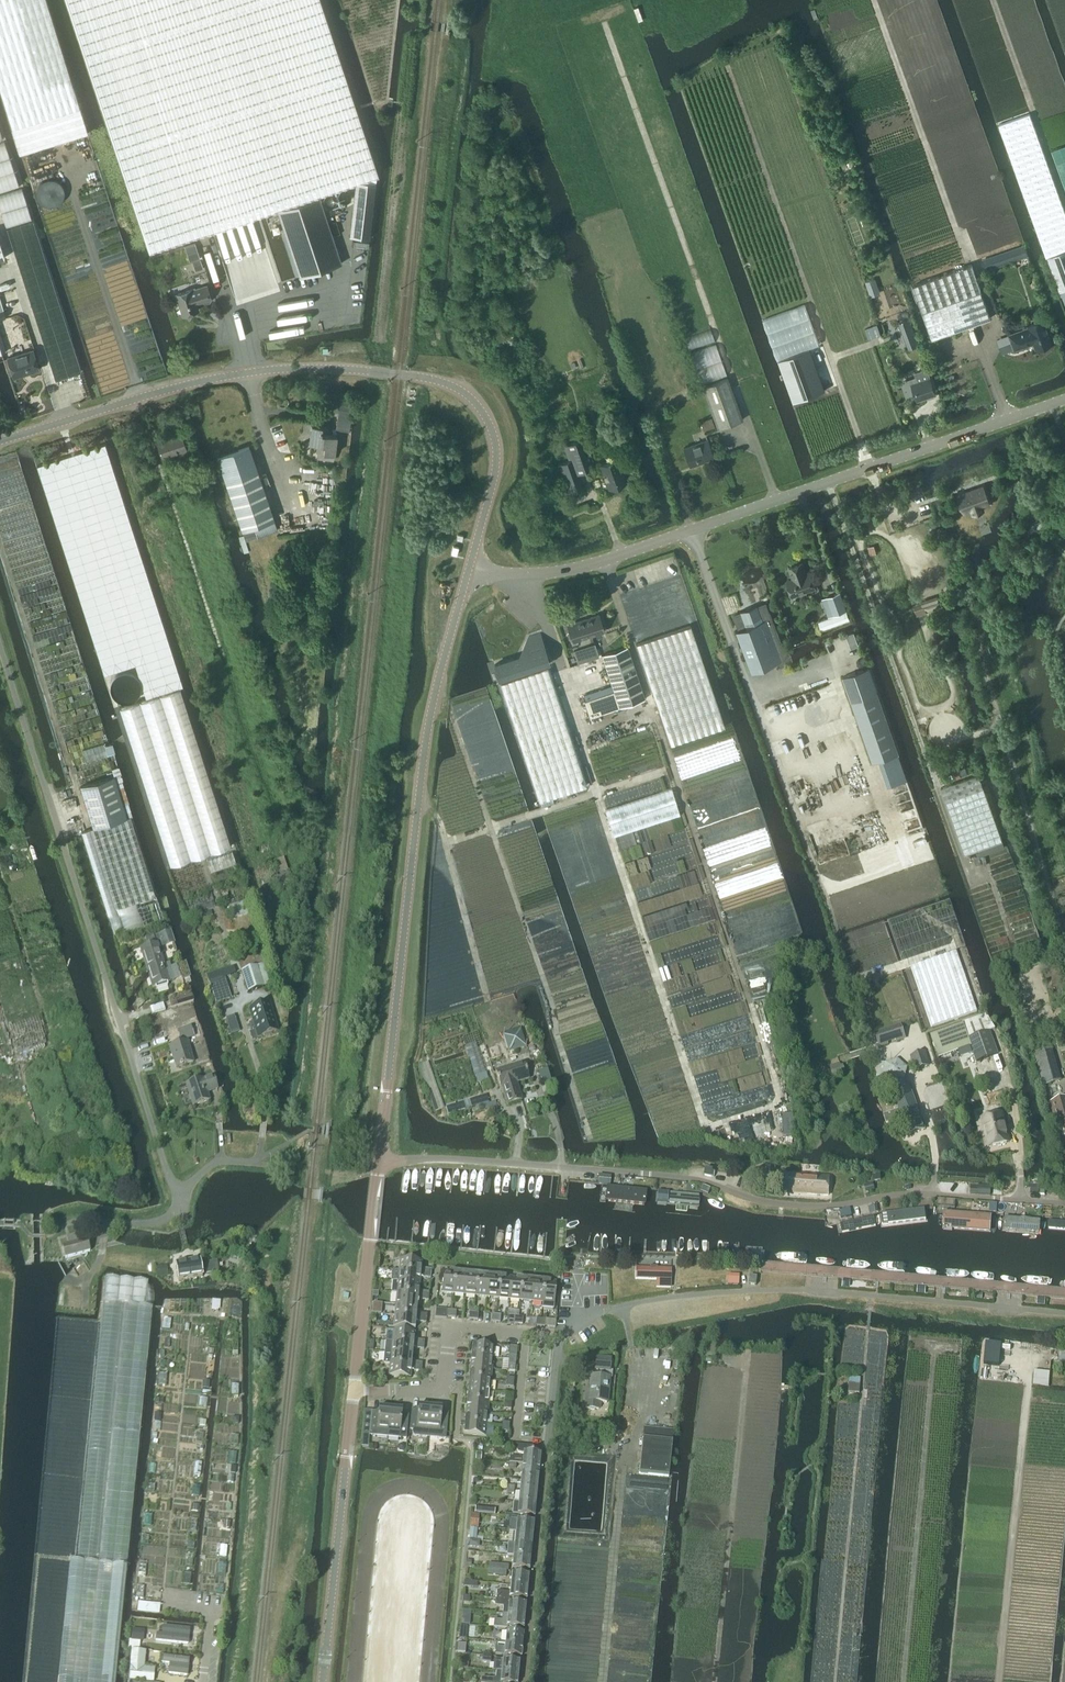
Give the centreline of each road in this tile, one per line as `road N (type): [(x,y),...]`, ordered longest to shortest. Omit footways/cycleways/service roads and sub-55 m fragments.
road 1 (unclassified): [(378,1161),(681,1177),(776,1205),(841,1207),(919,1193),(1064,1204)]
road 2 (tertiary): [(0,443),(141,395),(266,370),(327,368),(454,385),(479,405),(496,450),(468,574)]
road 3 (unclassified): [(468,574),(549,574),(602,564),(1064,402)]
road 4 (tertiary): [(378,1161),(428,721),(468,574)]
road 5 (unclassified): [(179,1194),(0,642)]
road 6 (track): [(221,919),(60,422)]
road 7 (unclassified): [(559,1338),(577,1321),(640,1302),(777,1290),(1064,1313)]
road 8 (track): [(1064,483),(981,630),(1064,941)]
road 9 (track): [(869,472),(731,68)]
road 10 (residential): [(521,1681),(559,1338)]
road 11 (track): [(992,1681),(1019,1390)]
road 12 (tertiary): [(323,1681),(354,1391)]
road 13 (track): [(714,1681),(748,1412)]
road 14 (residential): [(354,1391),(444,1388),(449,1328),(559,1338)]
road 15 (tertiary): [(354,1391),(378,1161)]
road 16 (track): [(872,1046),(808,865)]

